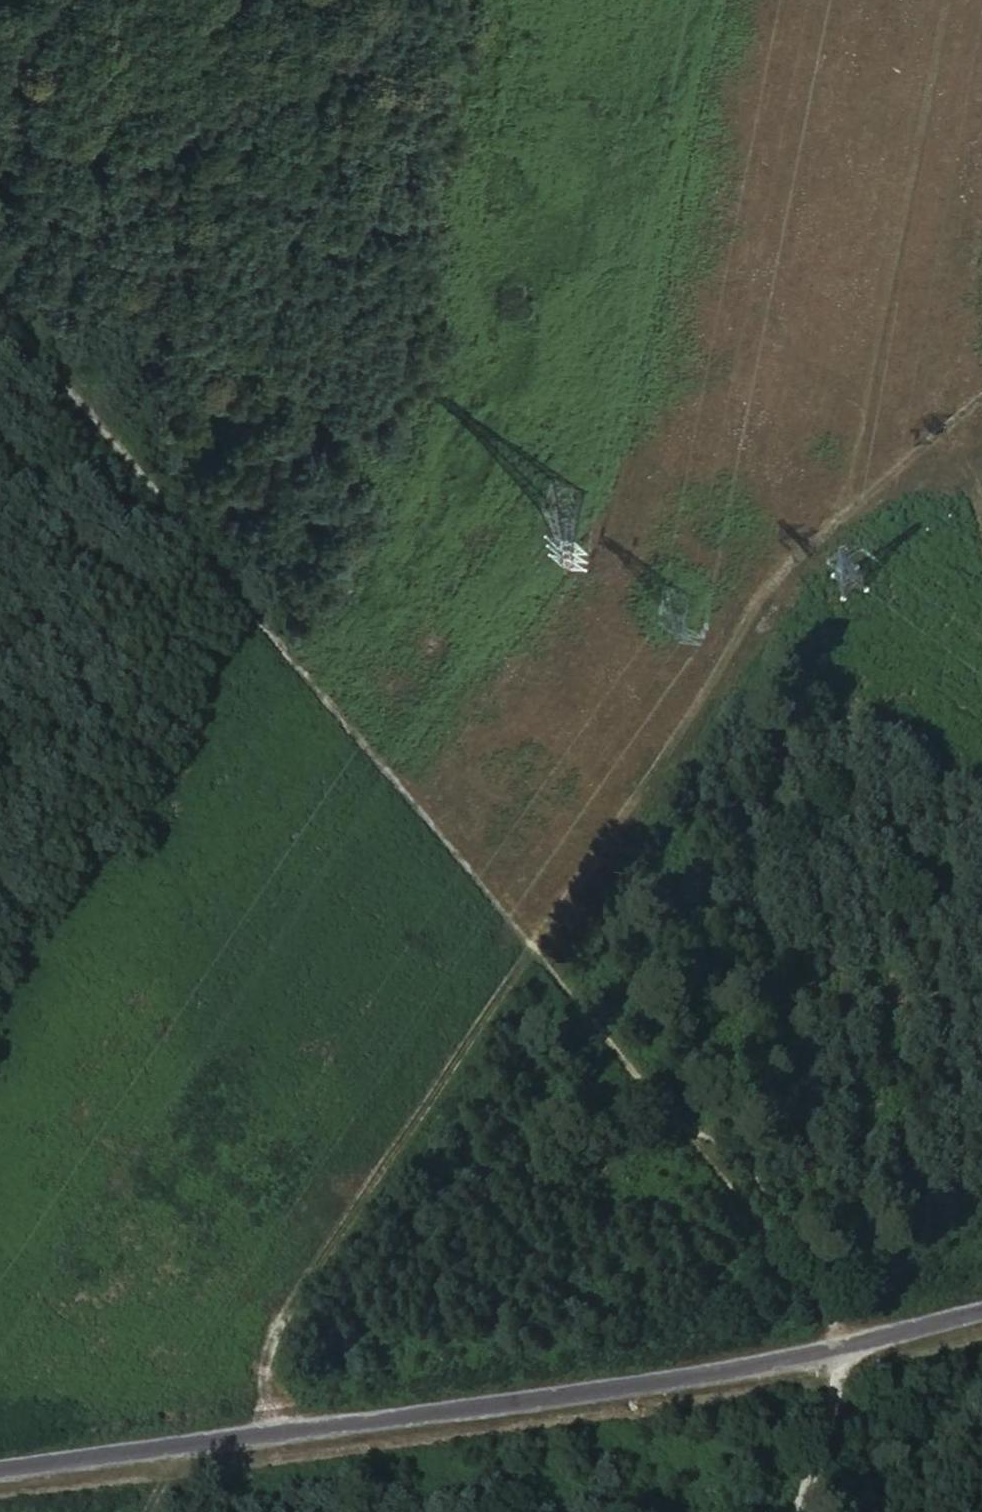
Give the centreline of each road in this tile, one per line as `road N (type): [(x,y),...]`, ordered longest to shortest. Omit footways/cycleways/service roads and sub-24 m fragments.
road 1 (track): [(0,296),(804,1286),(838,1348),(826,1438),(795,1511)]
road 2 (unclassified): [(0,1468),(654,1382),(838,1348),(981,1310)]

